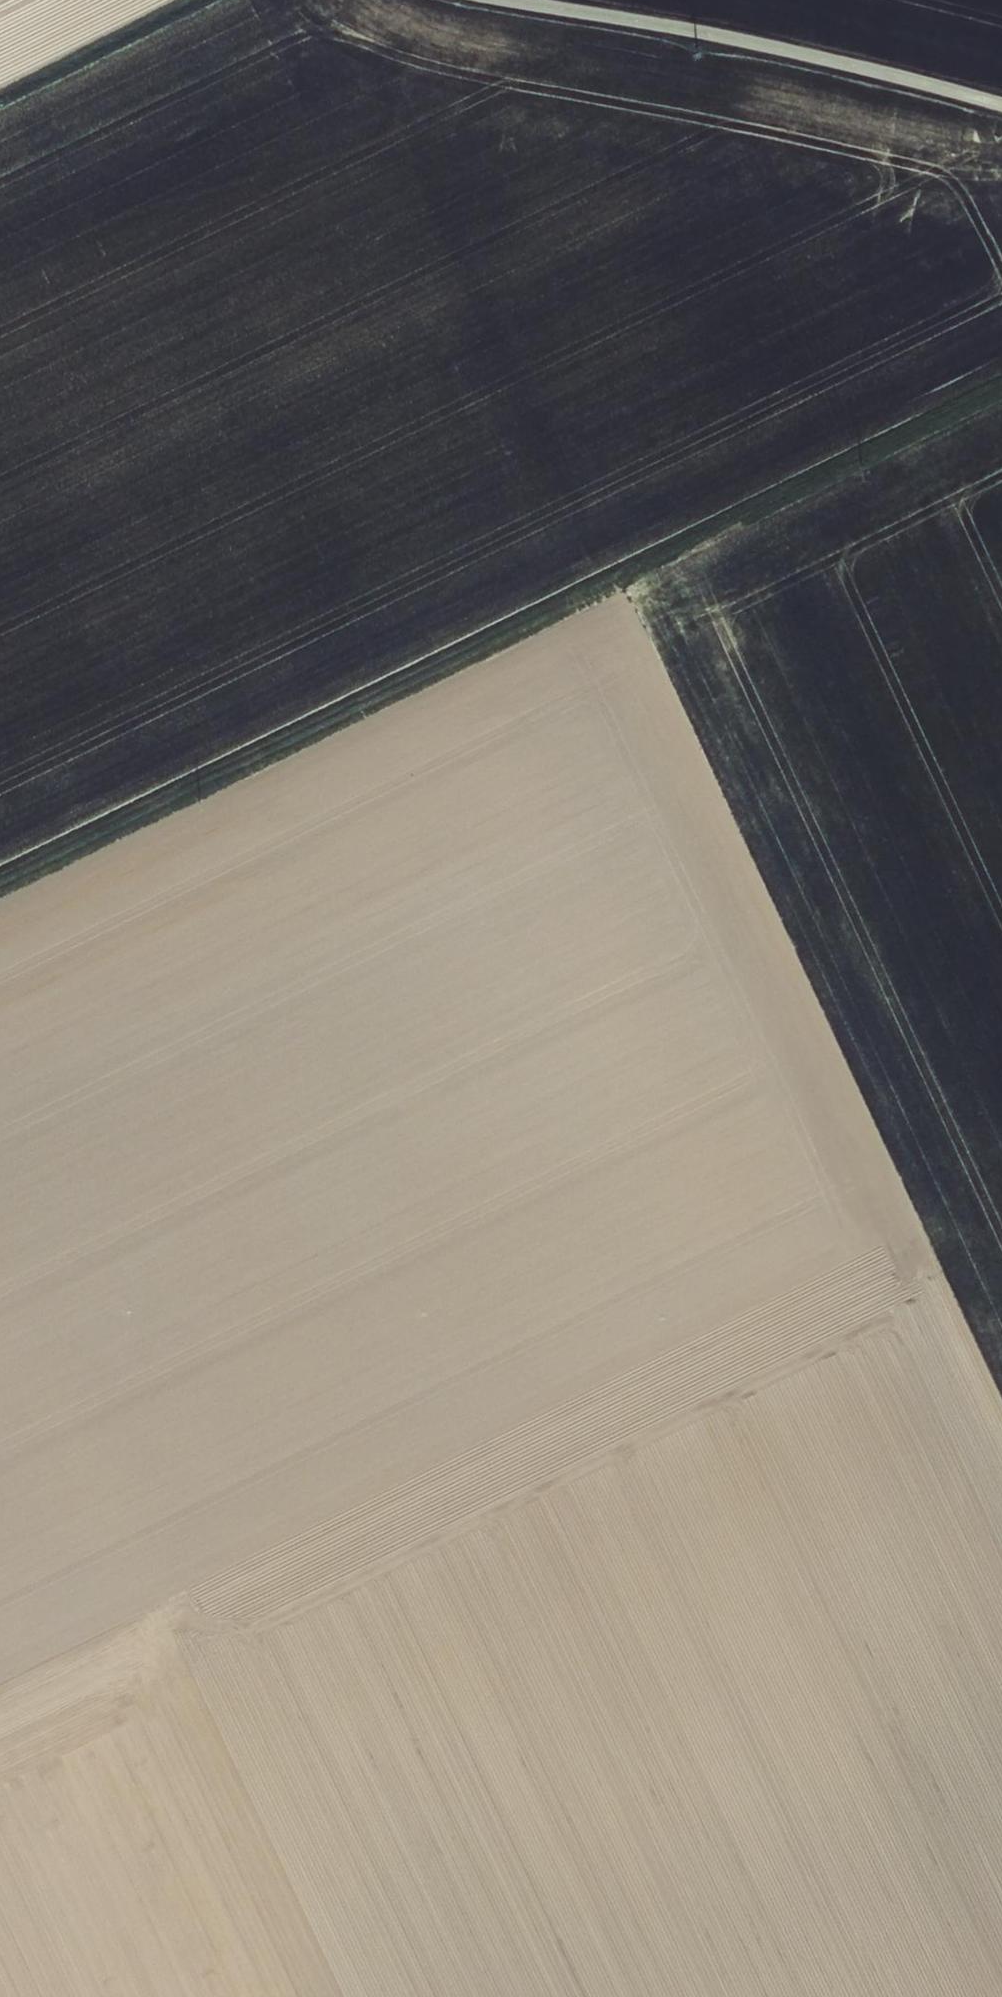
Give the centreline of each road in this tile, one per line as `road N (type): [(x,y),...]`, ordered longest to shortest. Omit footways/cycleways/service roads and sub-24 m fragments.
road 1 (unclassified): [(1001,105),(743,42),(509,0)]

